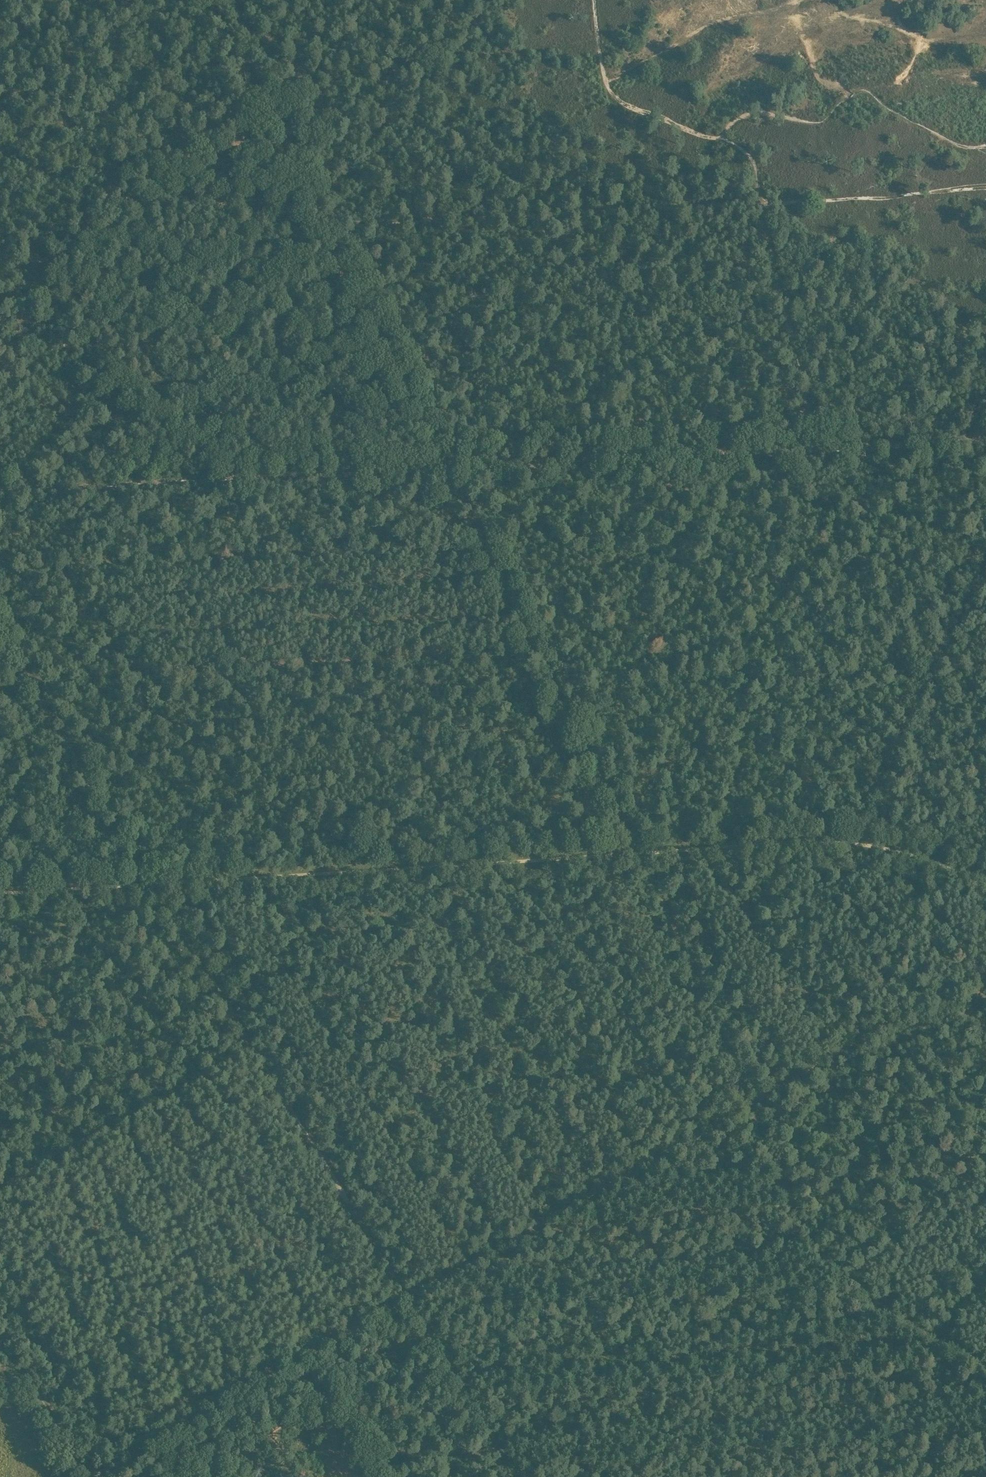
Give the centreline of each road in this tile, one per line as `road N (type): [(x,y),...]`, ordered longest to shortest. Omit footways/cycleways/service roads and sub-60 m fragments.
road 1 (track): [(0,490),(814,449)]
road 2 (track): [(527,648),(208,0)]
road 3 (track): [(28,683),(527,648)]
road 4 (track): [(147,882),(631,851)]
road 5 (track): [(752,194),(321,224)]
road 6 (track): [(747,1103),(402,1297)]
road 7 (track): [(747,1103),(771,1176),(828,1267),(906,1328),(985,1369)]
road 8 (track): [(604,45),(241,69)]
road 9 (track): [(402,1297),(86,1476)]
road 10 (track): [(631,851),(842,839),(985,880)]
road 11 (track): [(985,555),(852,840)]
road 12 (track): [(246,1047),(402,1297)]
road 13 (track): [(246,1047),(0,1185)]
road 14 (track): [(631,851),(747,1103)]
road 15 (track): [(747,1103),(985,969)]
road 16 (track): [(147,882),(28,683)]
road 17 (track): [(527,648),(631,851)]
road 18 (track): [(402,1297),(512,1476)]
road 19 (track): [(147,882),(246,1047)]
road 20 (track): [(814,449),(985,439)]
road 21 (track): [(0,888),(147,882)]
road 22 (track): [(15,1369),(87,1476)]

